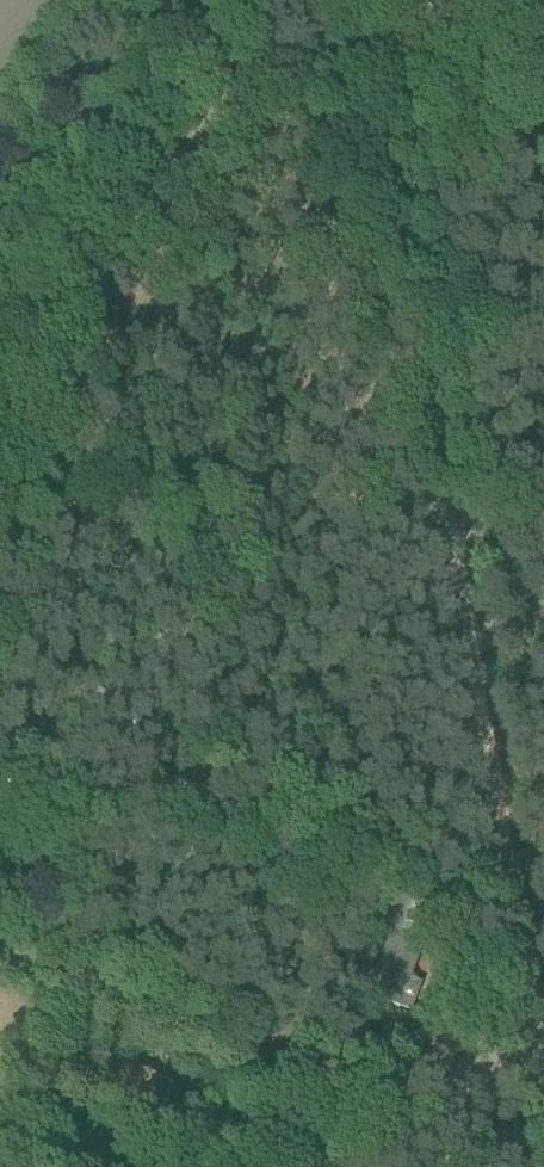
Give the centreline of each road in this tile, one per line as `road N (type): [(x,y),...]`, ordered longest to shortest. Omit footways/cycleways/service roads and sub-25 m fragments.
road 1 (track): [(543,1108),(340,0)]
road 2 (unclassified): [(420,0),(543,78)]

